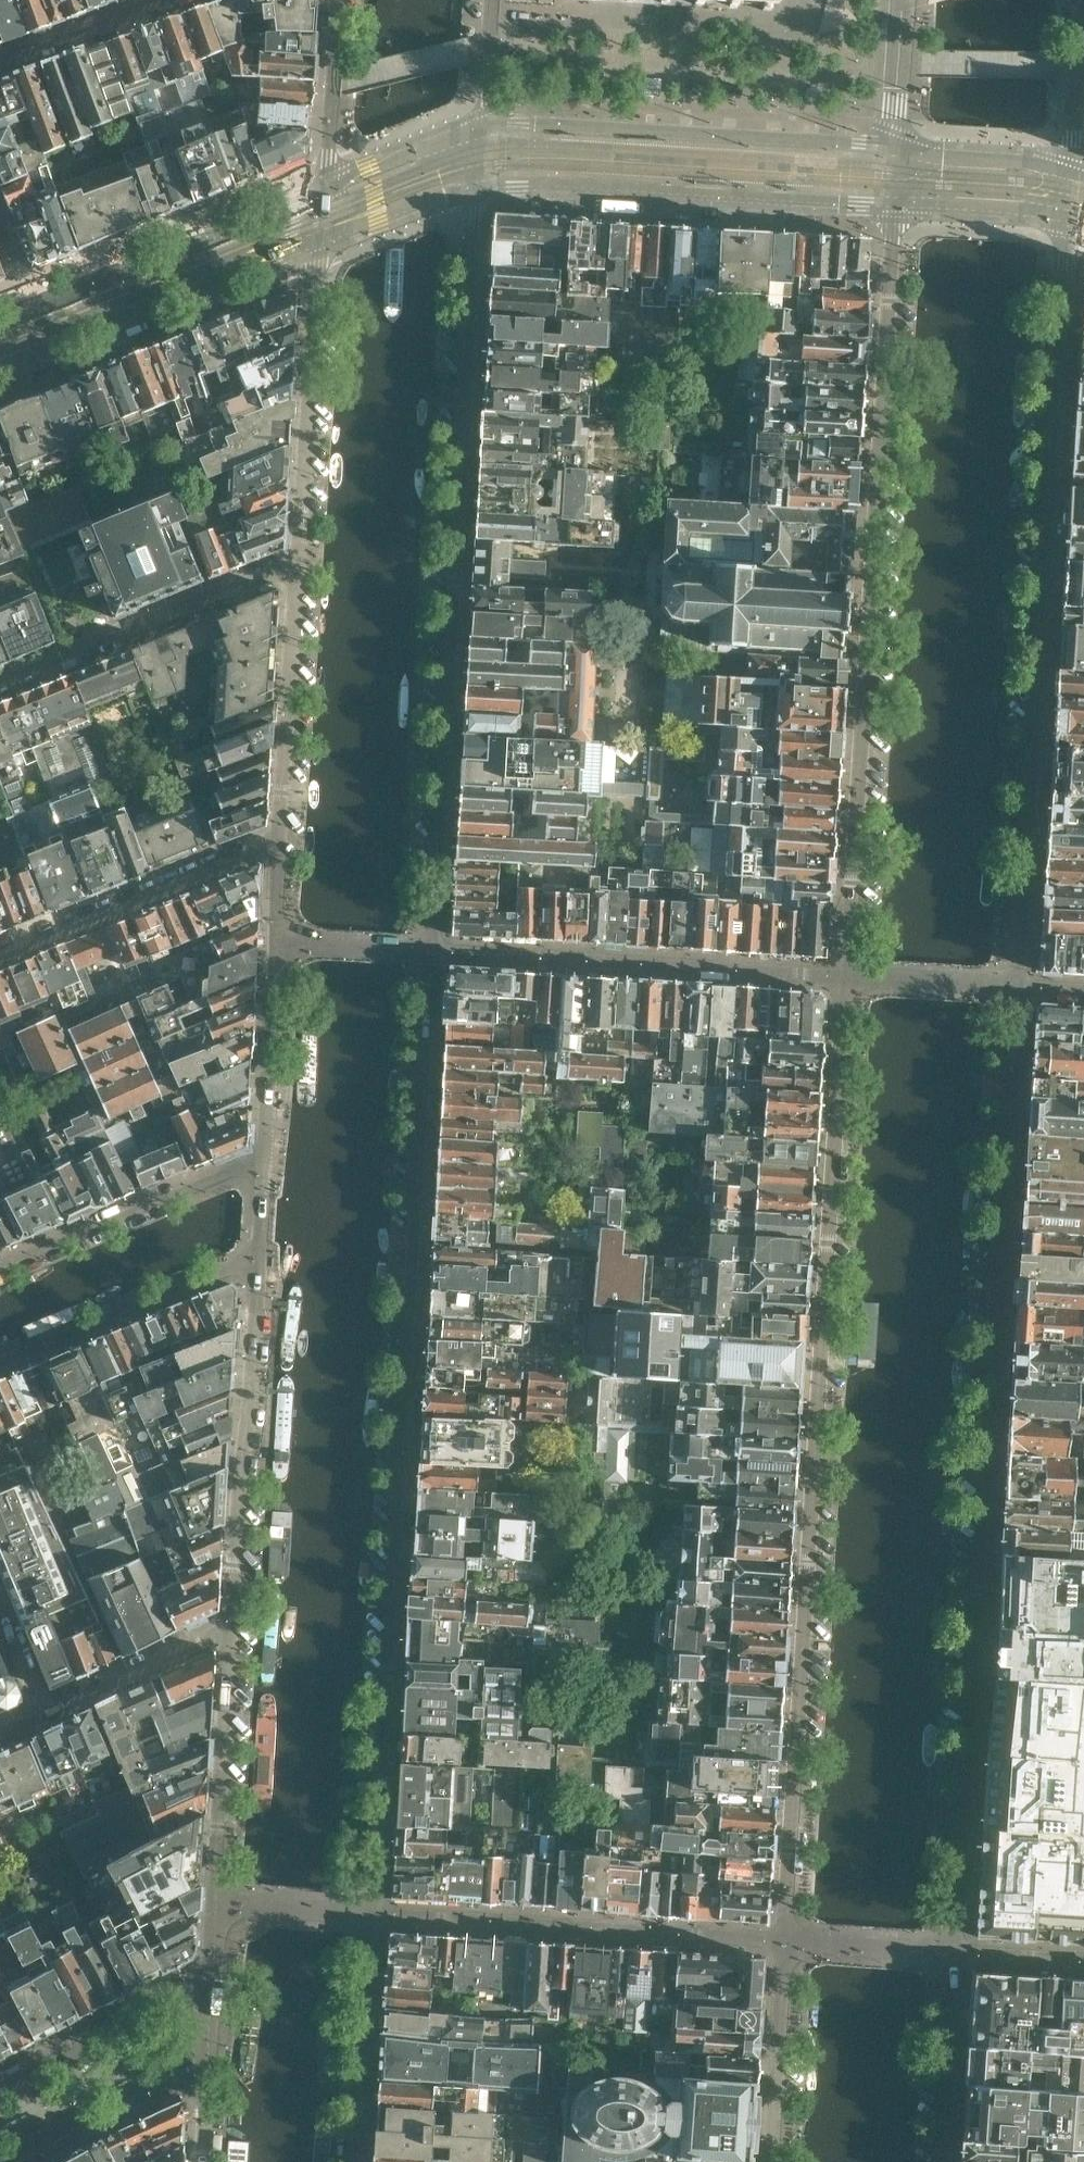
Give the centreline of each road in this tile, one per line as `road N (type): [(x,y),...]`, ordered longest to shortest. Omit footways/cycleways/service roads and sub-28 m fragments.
road 1 (residential): [(953,1951),(1019,987)]
road 2 (residential): [(842,978),(780,1940)]
road 3 (residential): [(367,1910),(430,952)]
road 4 (residential): [(1019,987),(1071,195)]
road 5 (residential): [(897,208),(842,978)]
road 6 (residential): [(430,952),(481,189)]
road 7 (tertiary): [(481,189),(897,208)]
road 8 (tertiary): [(899,153),(519,128),(485,133)]
road 9 (residential): [(780,1940),(367,1910)]
road 10 (residential): [(430,952),(842,978)]
road 11 (residential): [(256,1268),(230,1631)]
road 12 (residential): [(322,216),(299,569)]
road 13 (residential): [(299,569),(274,572),(0,684)]
road 14 (residential): [(230,1631),(46,1714),(0,1604)]
road 15 (tertiary): [(40,329),(322,216)]
road 16 (residential): [(280,840),(0,956)]
road 17 (residential): [(264,1165),(0,1267)]
road 18 (residential): [(0,1363),(227,1269),(256,1268)]
road 19 (residential): [(230,1631),(219,1905)]
road 20 (residential): [(299,569),(280,840)]
road 21 (residential): [(355,2161),(367,1910)]
road 22 (residential): [(211,1992),(171,2003),(0,2094)]
road 23 (residential): [(275,941),(264,1165)]
road 24 (residential): [(780,1940),(770,2161)]
road 25 (residential): [(10,2161),(173,2074),(206,2070)]
road 26 (residential): [(342,0),(322,216)]
road 27 (residential): [(941,2161),(953,1951)]
road 28 (residential): [(0,65),(177,0)]
road 29 (tertiary): [(485,133),(346,184),(322,216)]
road 30 (tertiary): [(1071,195),(1020,162),(899,153)]
road 31 (residential): [(1019,987),(842,978)]
road 32 (tertiary): [(897,208),(1017,211),(1071,195)]
road 33 (residential): [(780,1940),(953,1951)]
road 34 (tertiary): [(322,216),(355,228),(481,189)]
road 35 (residential): [(1071,195),(1083,30)]
road 36 (residential): [(430,952),(275,941)]
road 37 (residential): [(910,0),(899,153)]
road 38 (residential): [(219,1905),(367,1910)]
road 39 (residential): [(485,133),(494,0)]
road 40 (residential): [(1083,1961),(953,1951)]

